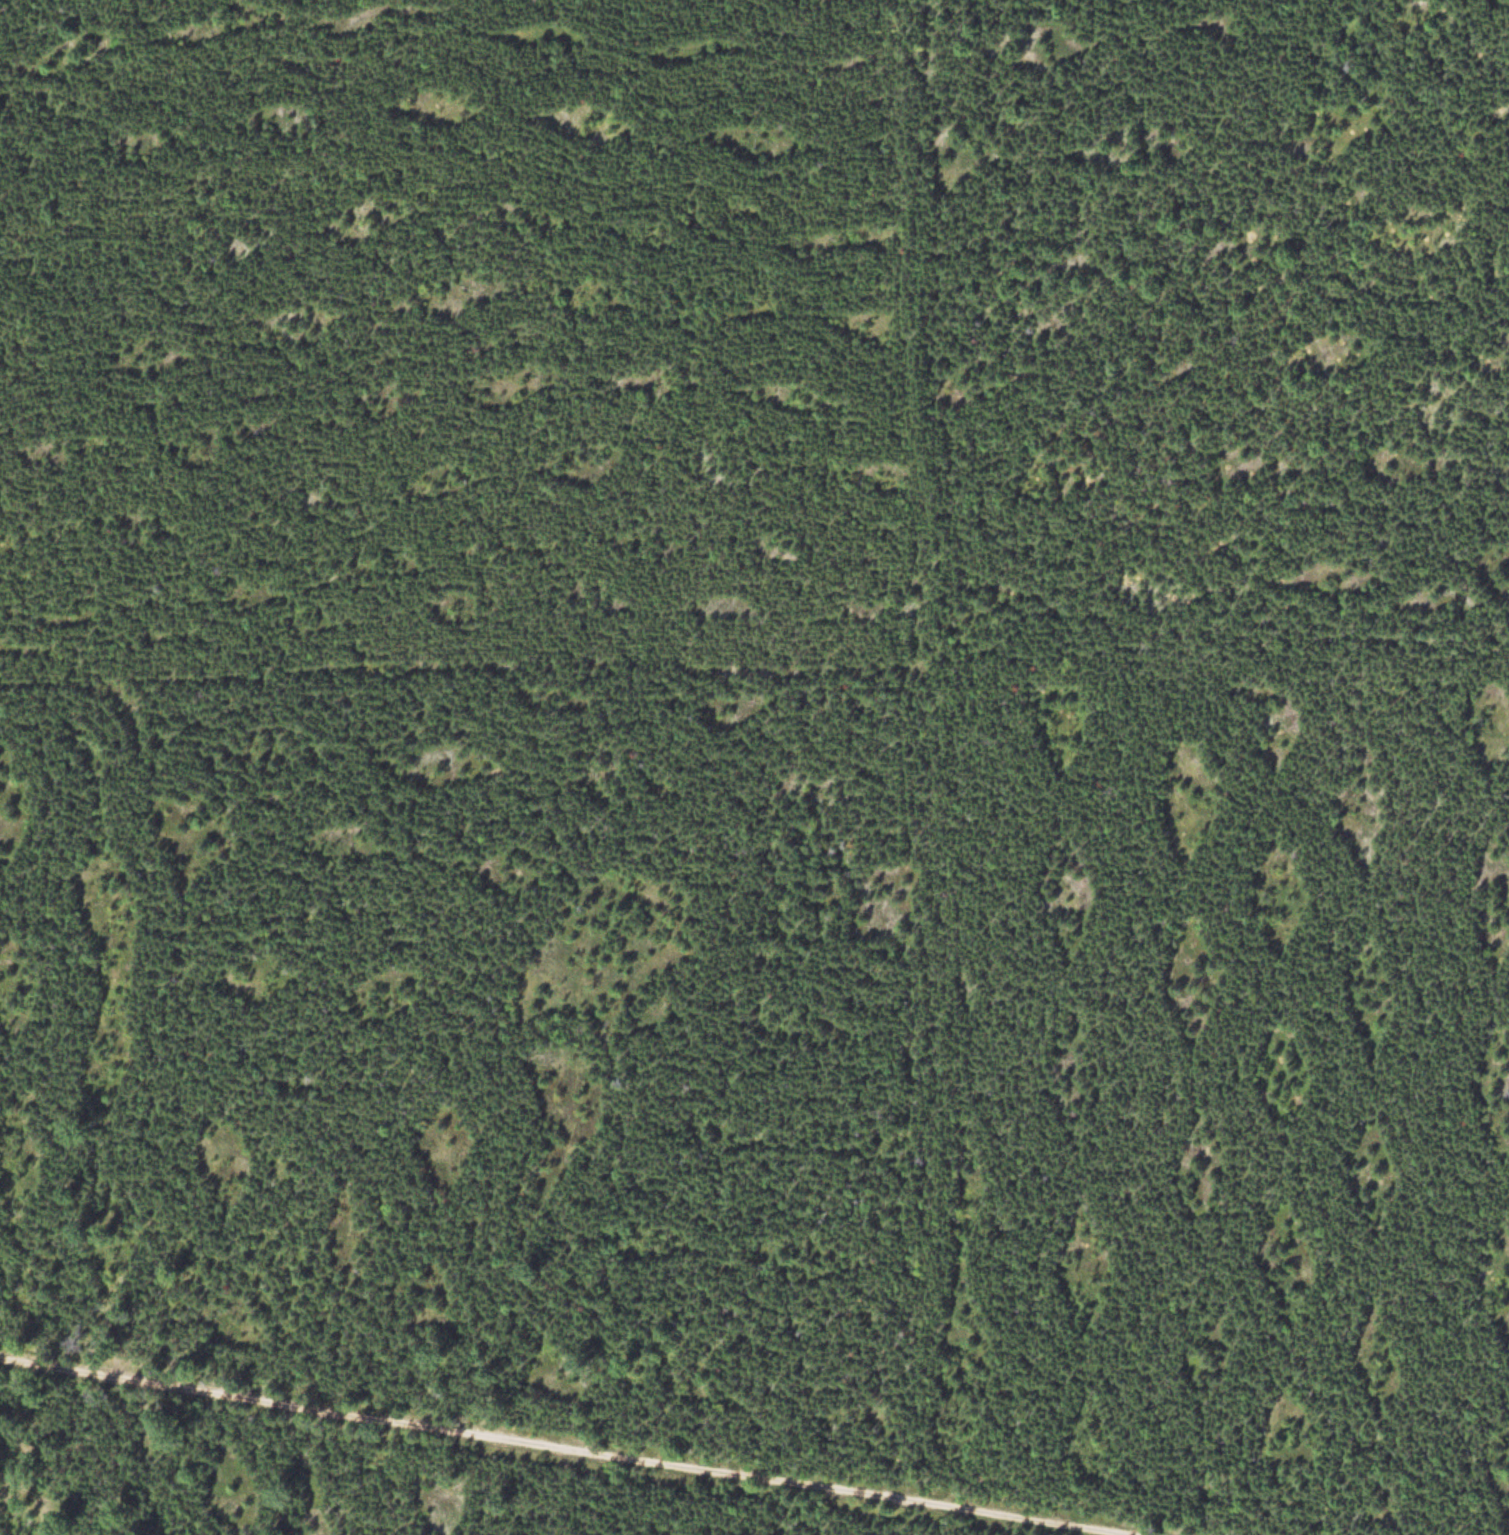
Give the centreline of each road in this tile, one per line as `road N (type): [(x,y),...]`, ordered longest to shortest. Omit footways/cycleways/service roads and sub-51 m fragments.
road 1 (track): [(0,1353),(1189,1534)]

